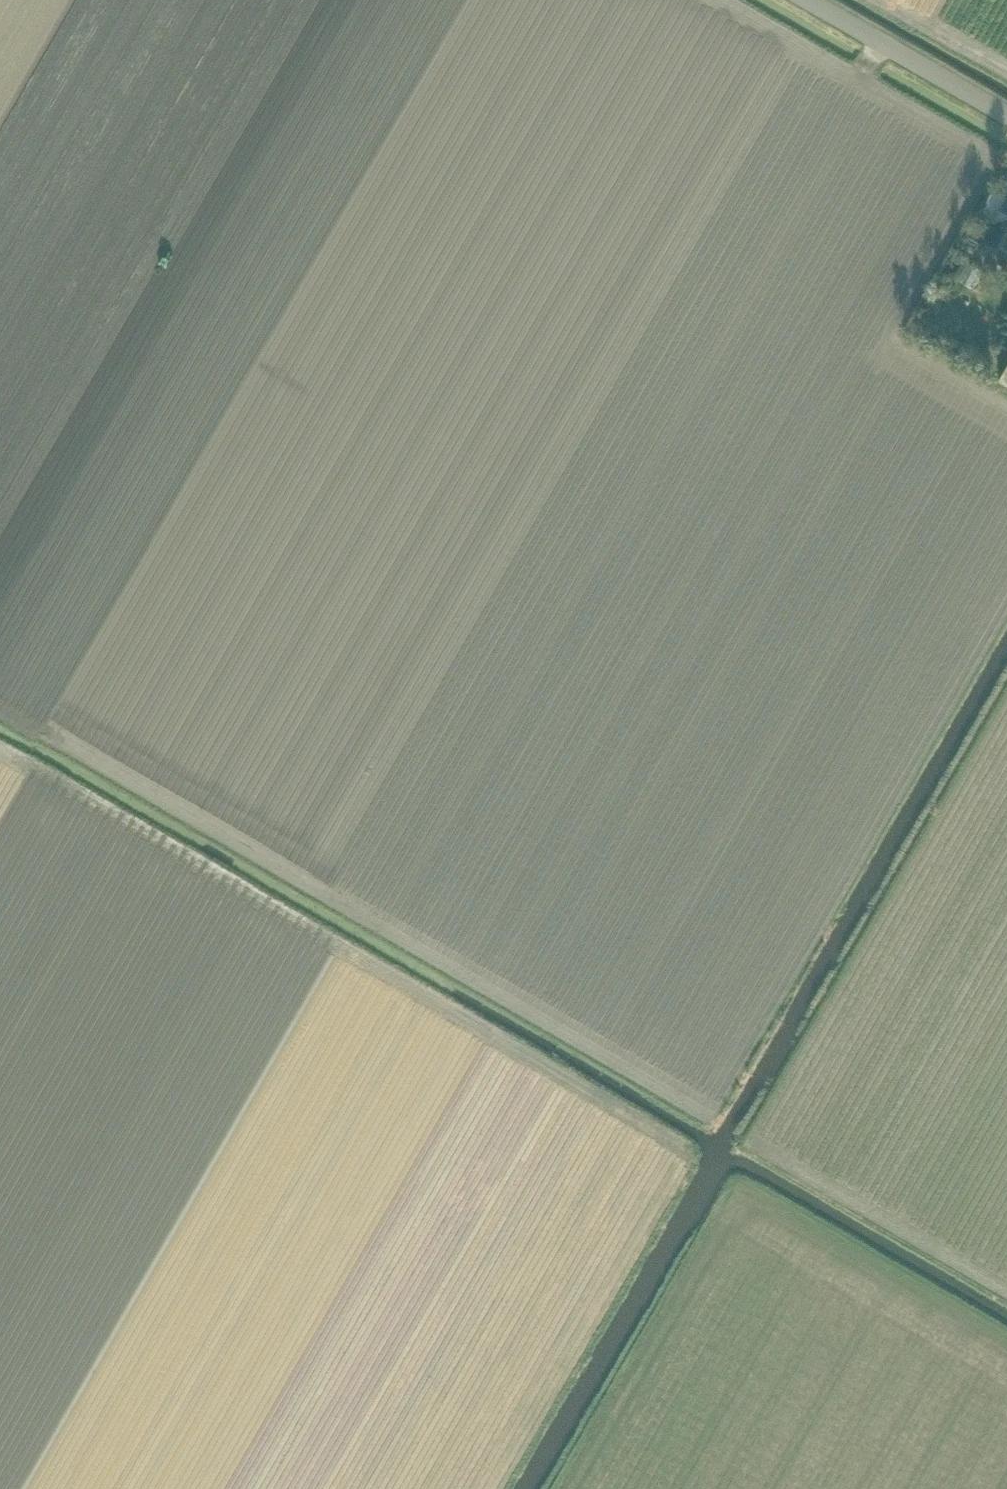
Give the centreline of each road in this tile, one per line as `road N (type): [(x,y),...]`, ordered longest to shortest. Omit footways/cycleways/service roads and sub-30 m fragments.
road 1 (unclassified): [(1006,114),(808,0)]

